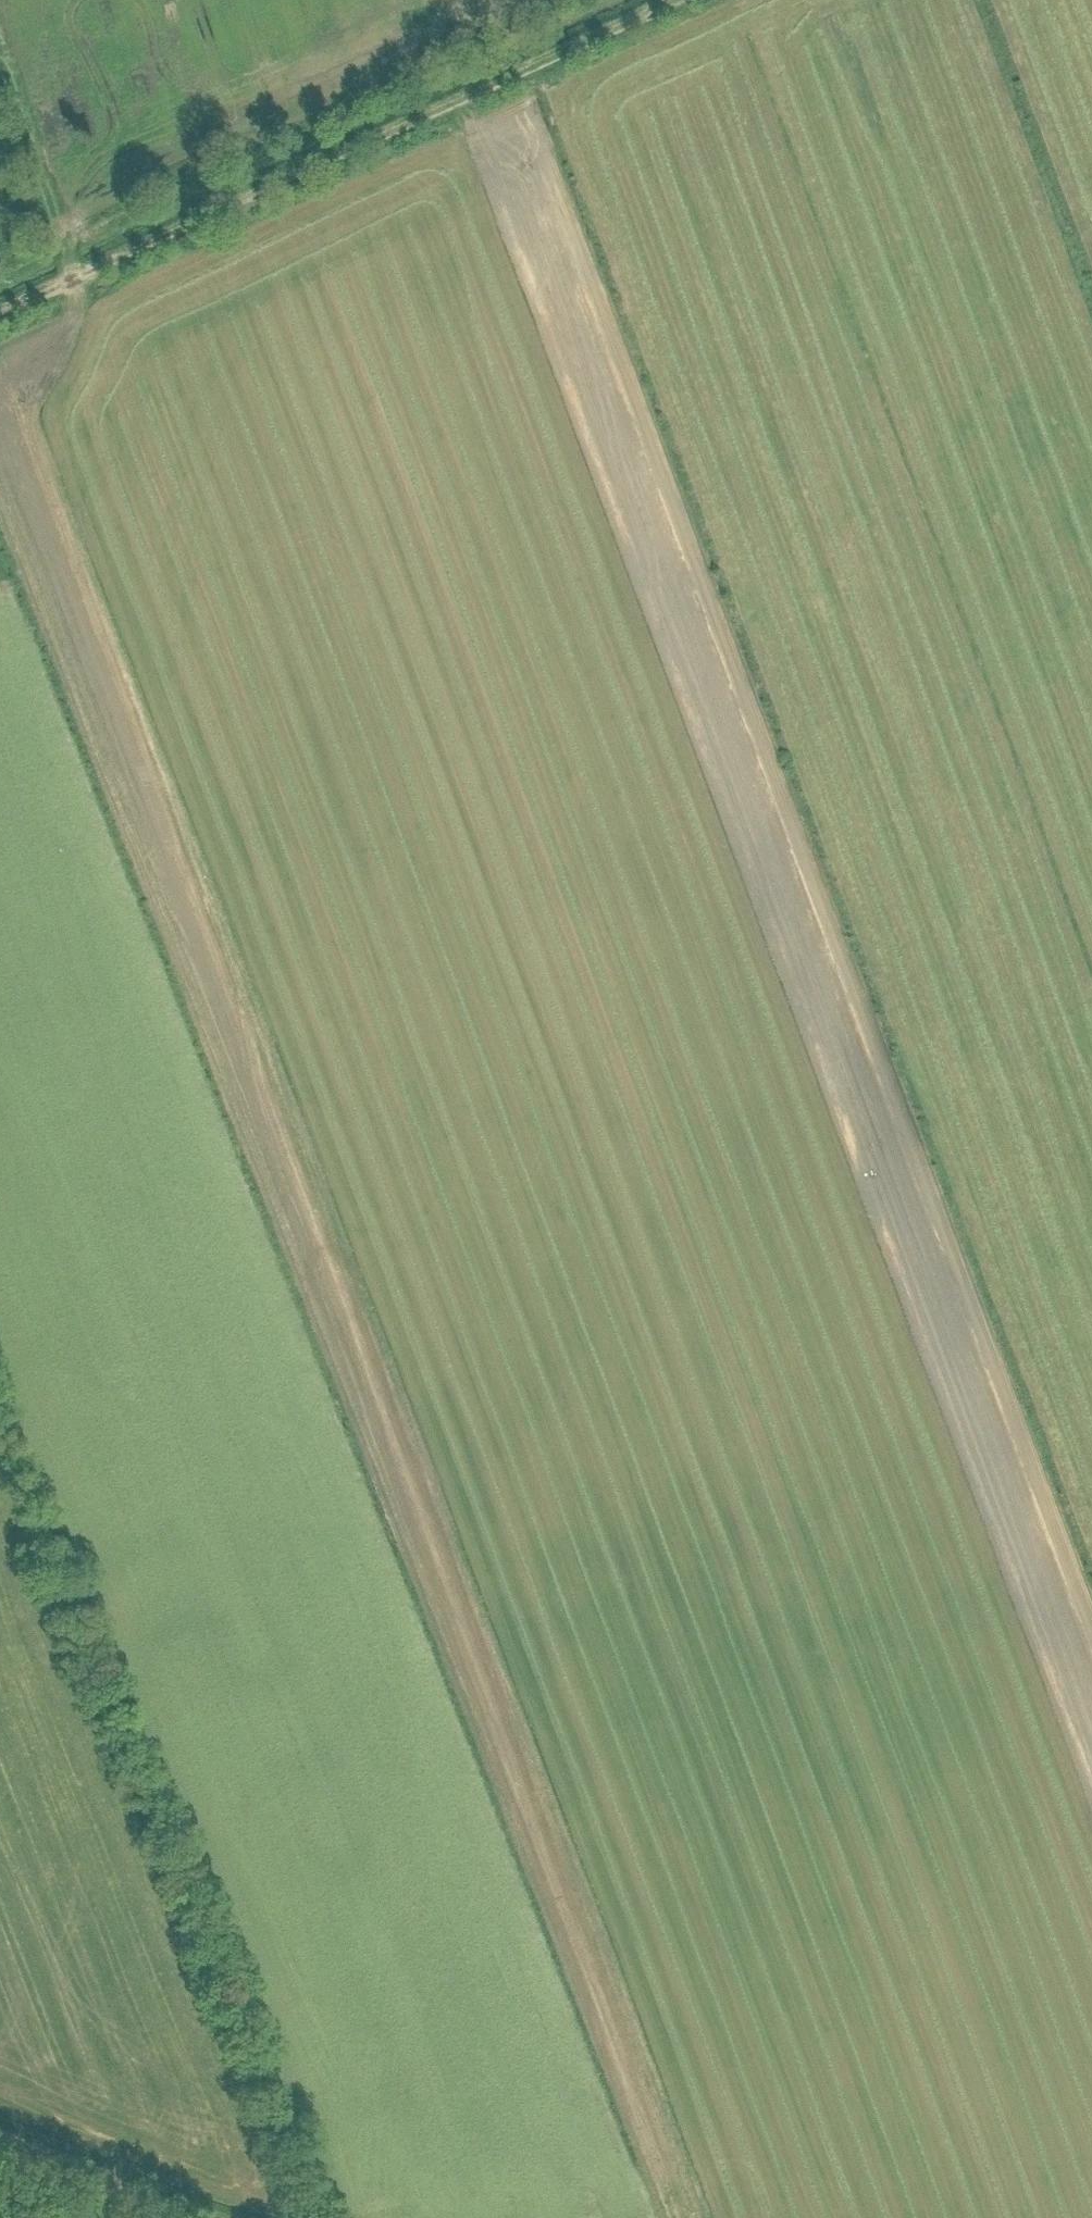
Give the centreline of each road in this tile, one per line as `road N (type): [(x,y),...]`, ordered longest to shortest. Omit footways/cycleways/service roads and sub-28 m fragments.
road 1 (track): [(0,316),(679,0)]
road 2 (unclassified): [(200,2217),(0,2135)]

